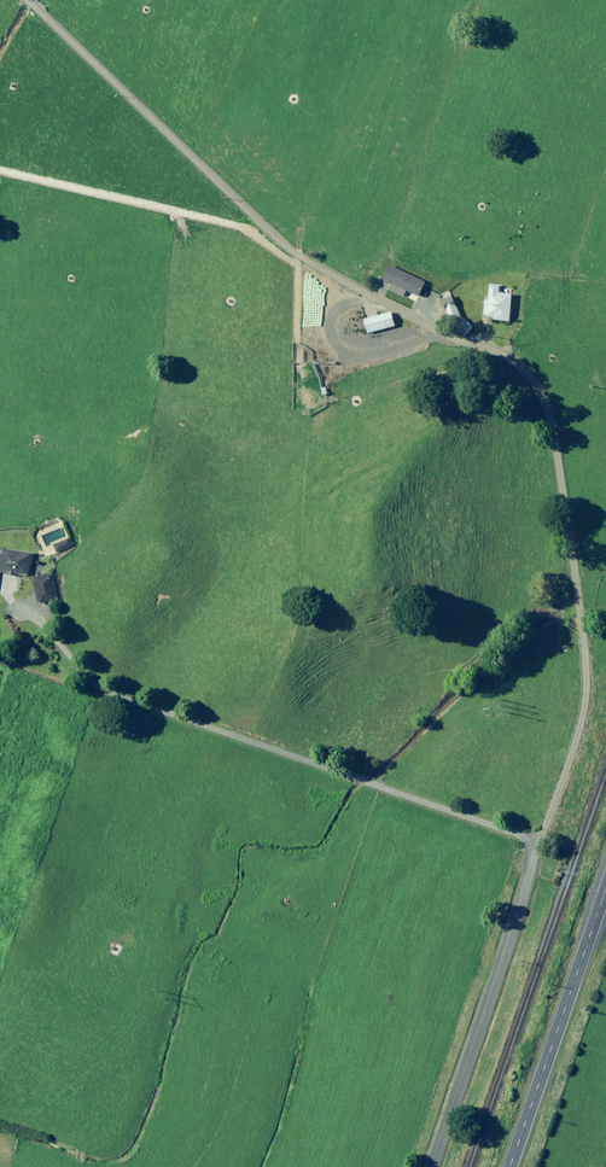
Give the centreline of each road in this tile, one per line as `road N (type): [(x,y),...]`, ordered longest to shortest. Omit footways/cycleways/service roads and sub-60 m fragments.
road 1 (track): [(258,232),(502,355),(525,372),(545,404),(564,502),(584,706),(538,849),(119,695),(83,672),(48,632)]
road 2 (unclassified): [(430,1166),(538,849)]
road 3 (primary): [(510,1166),(605,888)]
road 4 (track): [(258,232),(0,168)]

